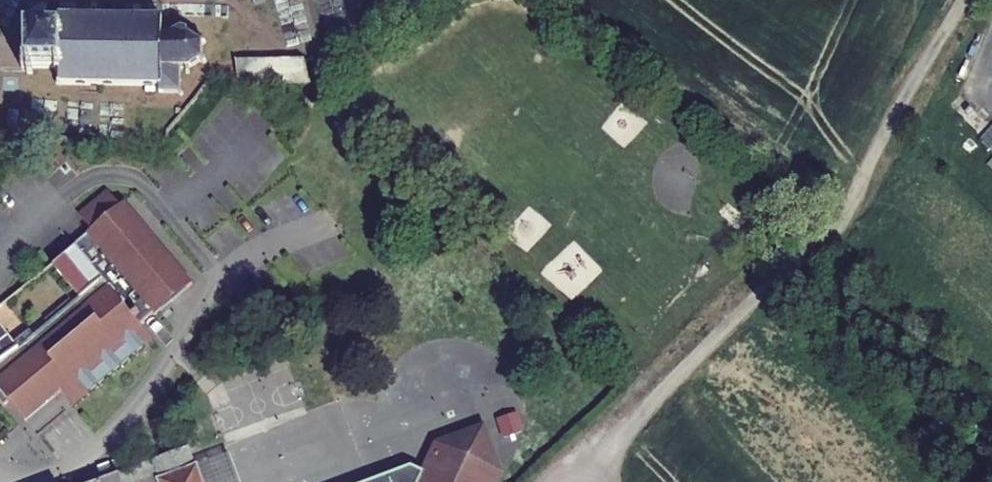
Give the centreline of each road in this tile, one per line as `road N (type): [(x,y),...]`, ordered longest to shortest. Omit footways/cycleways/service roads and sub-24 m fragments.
road 1 (unclassified): [(594,481),(606,457),(701,350),(845,213),(965,0)]

